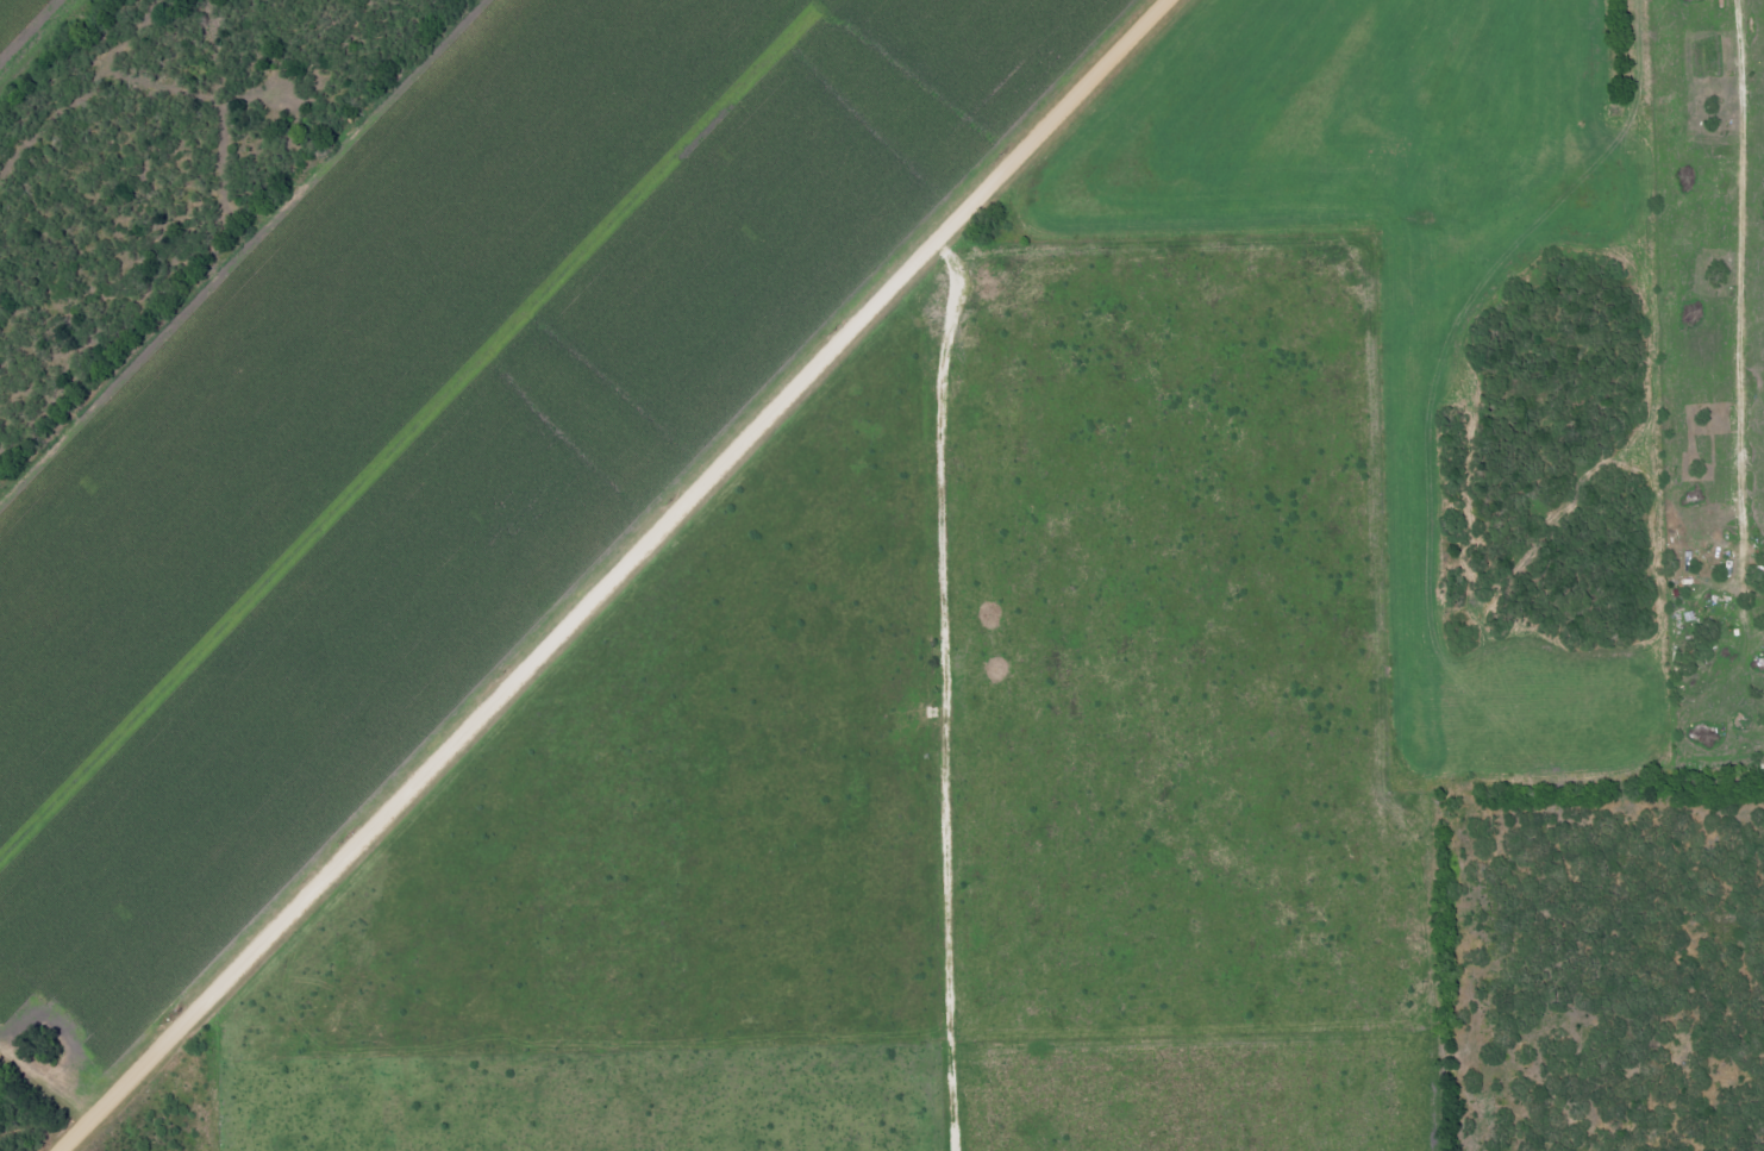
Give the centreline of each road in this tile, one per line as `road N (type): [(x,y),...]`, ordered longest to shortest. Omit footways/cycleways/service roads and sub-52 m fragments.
road 1 (residential): [(63,1150),(1169,0)]

